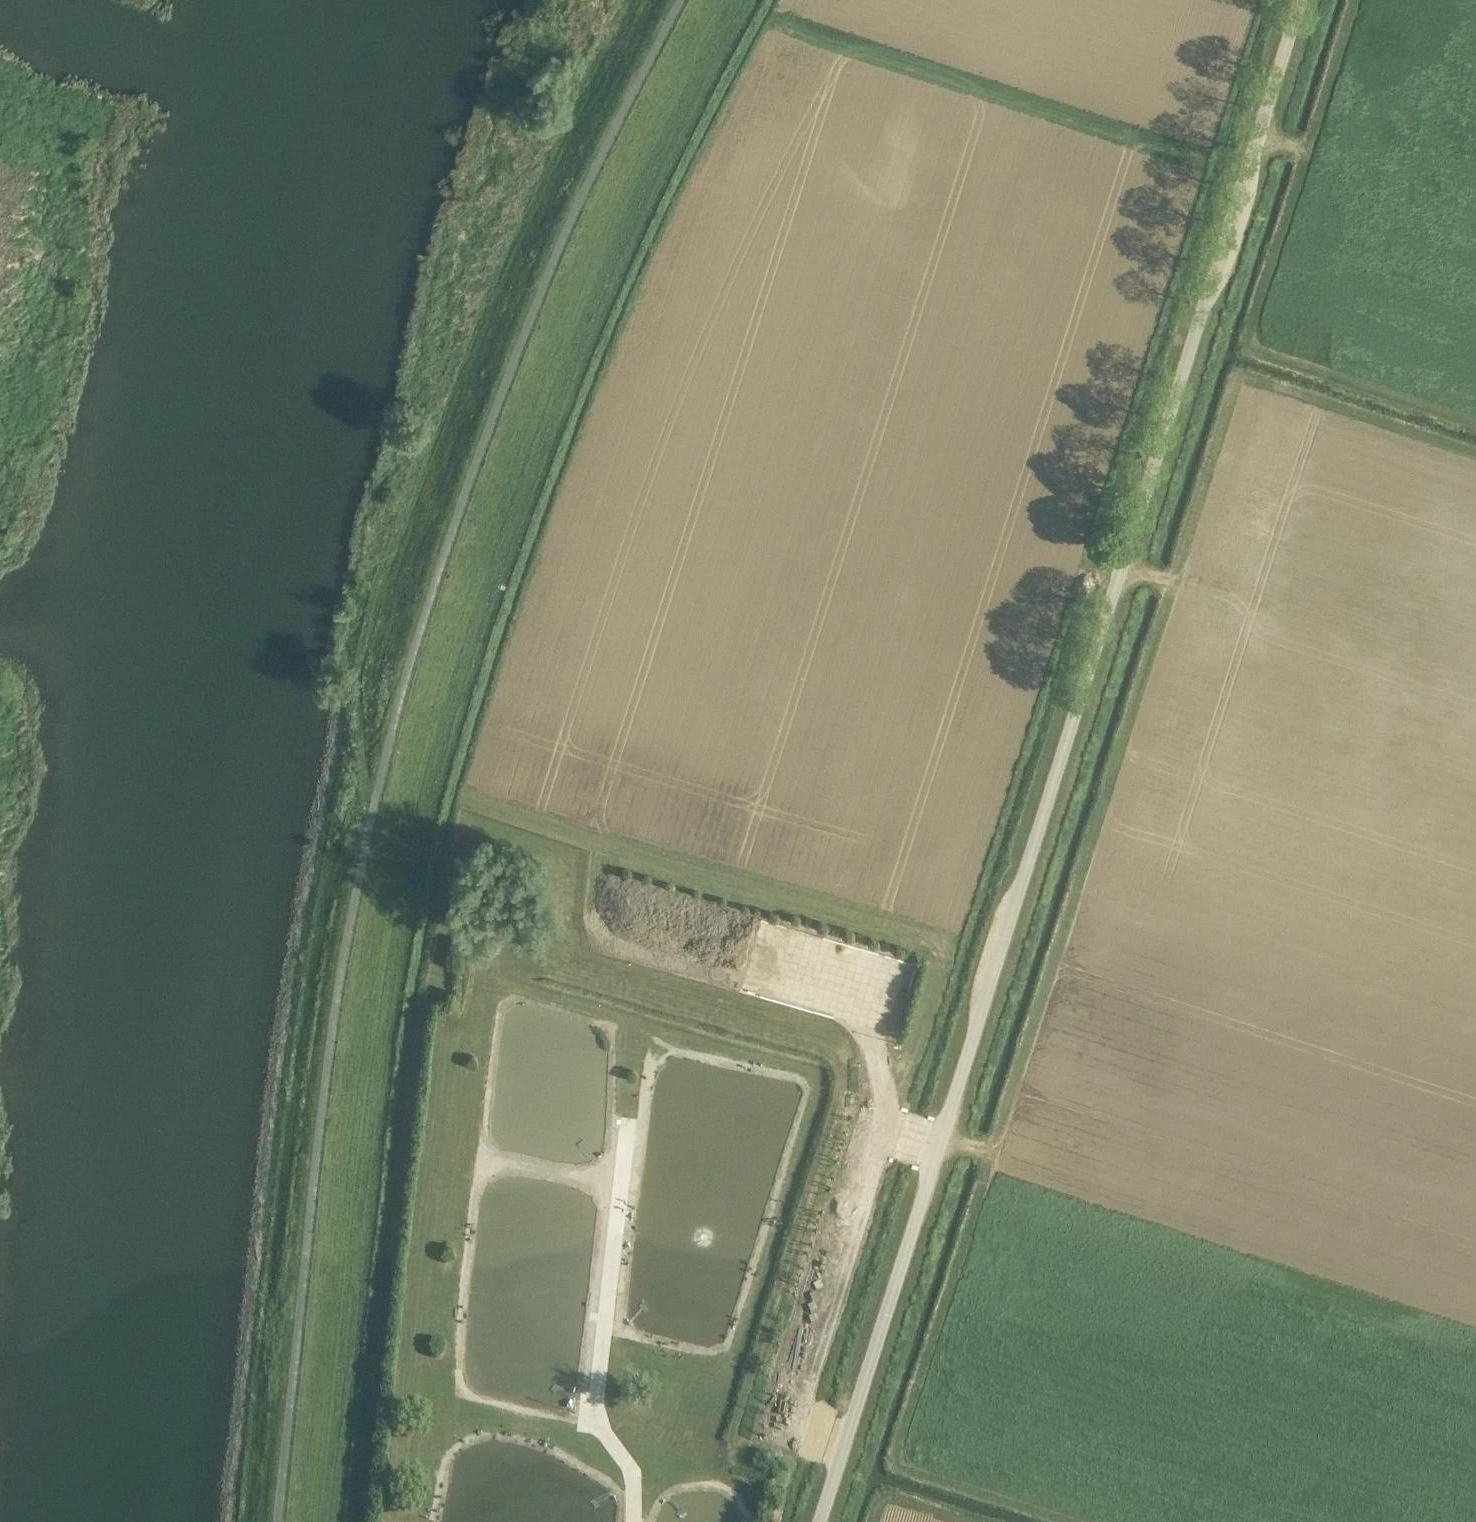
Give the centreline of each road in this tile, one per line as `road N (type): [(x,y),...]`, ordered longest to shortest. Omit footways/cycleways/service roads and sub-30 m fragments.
road 1 (unclassified): [(830,1521),(1304,0)]

